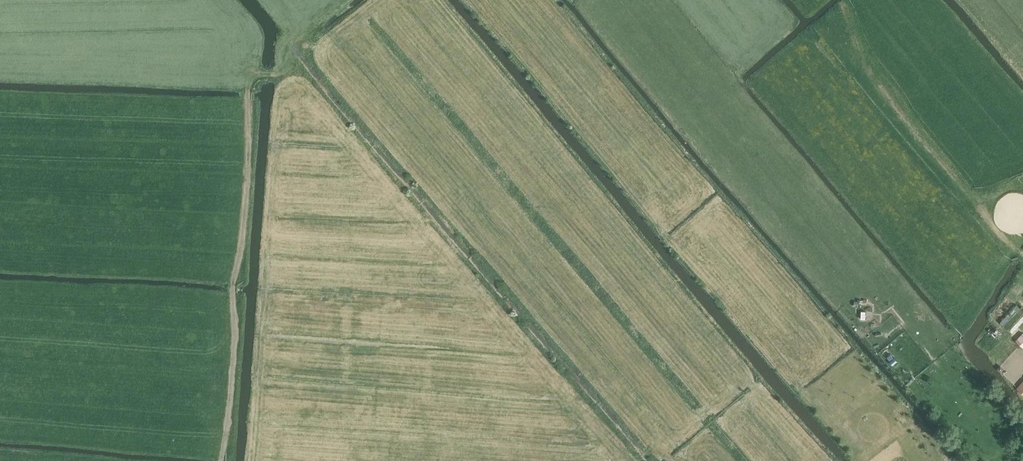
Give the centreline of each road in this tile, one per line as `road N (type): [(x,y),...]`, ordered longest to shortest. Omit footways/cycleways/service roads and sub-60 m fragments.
road 1 (track): [(248,103),(222,460)]

